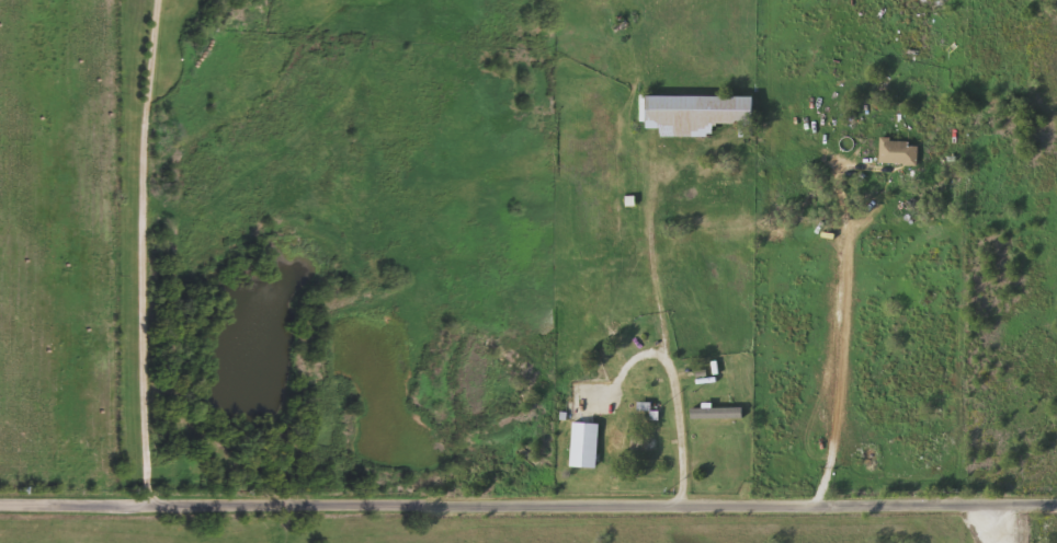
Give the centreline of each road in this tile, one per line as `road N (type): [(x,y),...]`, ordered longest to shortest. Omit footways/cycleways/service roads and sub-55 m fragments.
road 1 (residential): [(0,507),(1056,504)]

